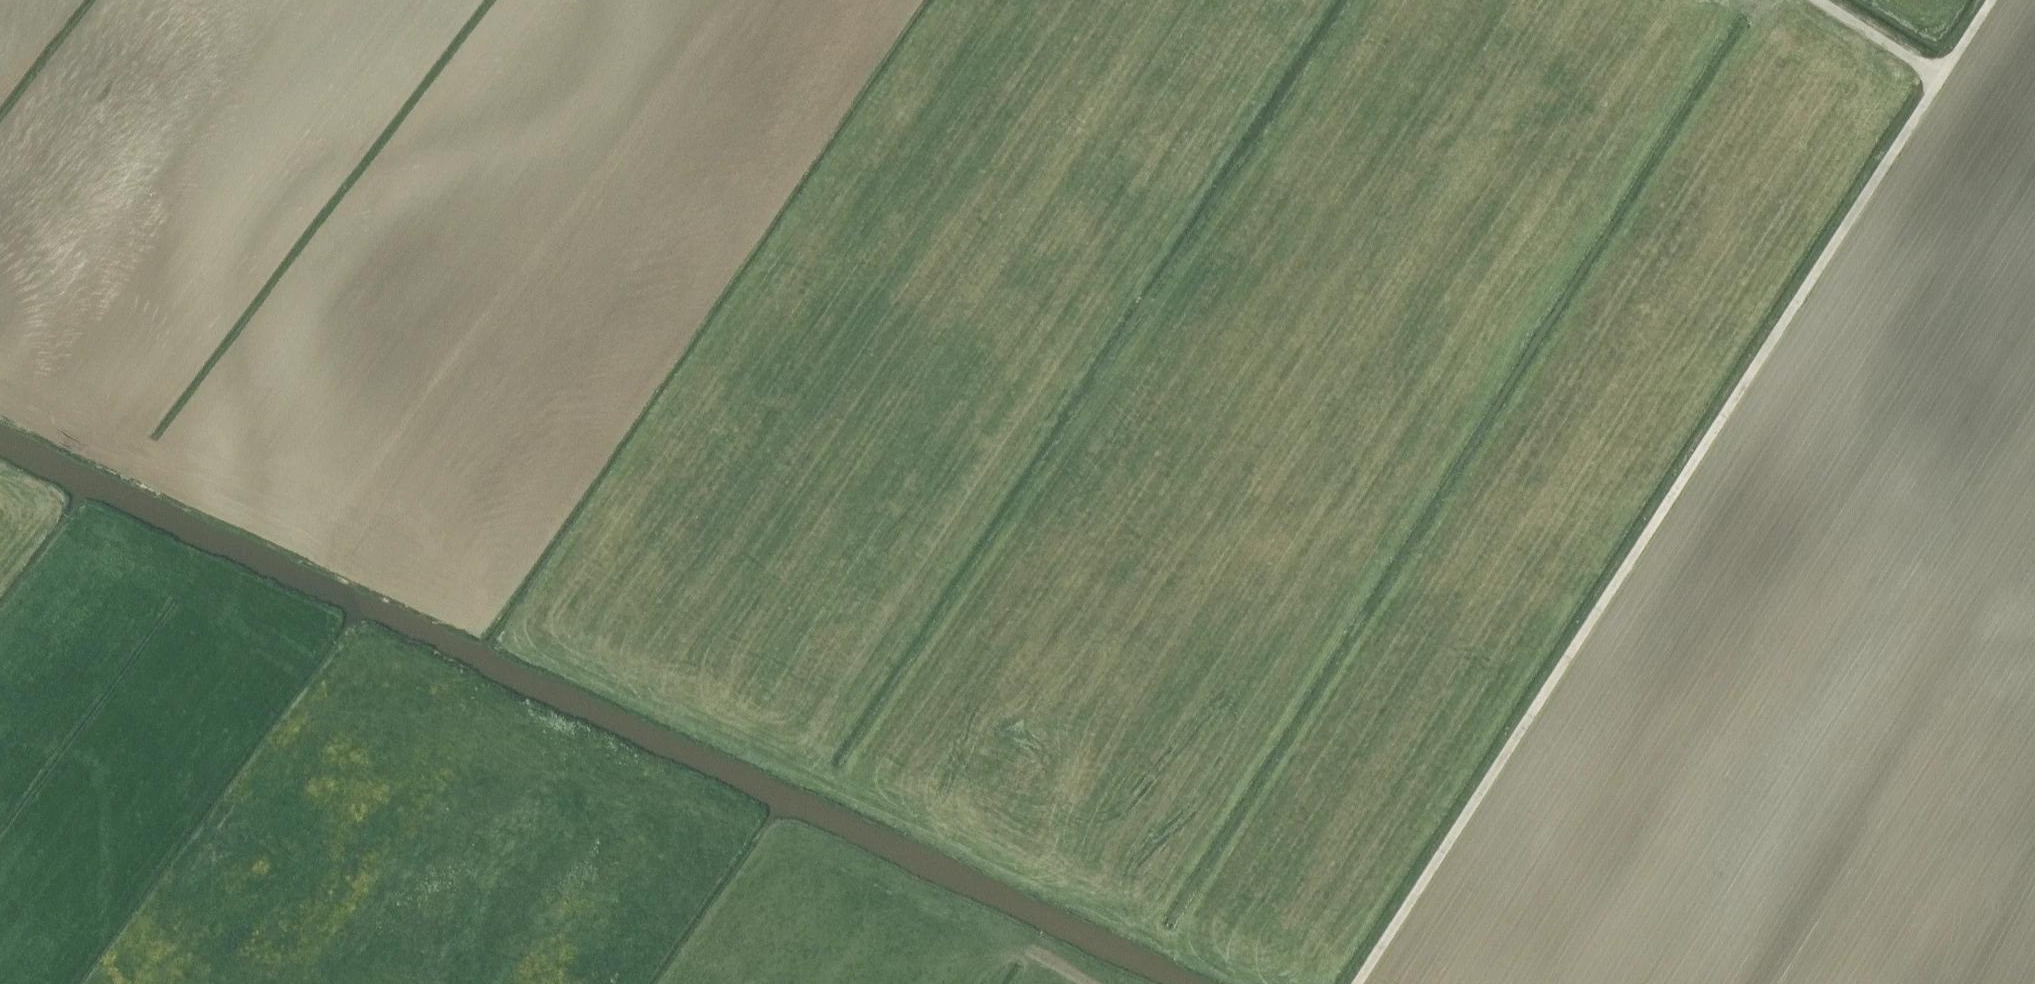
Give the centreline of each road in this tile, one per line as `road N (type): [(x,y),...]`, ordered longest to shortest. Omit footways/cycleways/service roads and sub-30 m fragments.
road 1 (track): [(1359,983),(1946,76),(1825,0)]
road 2 (track): [(686,983),(786,851),(817,851),(888,878),(1041,949),(1091,983)]

